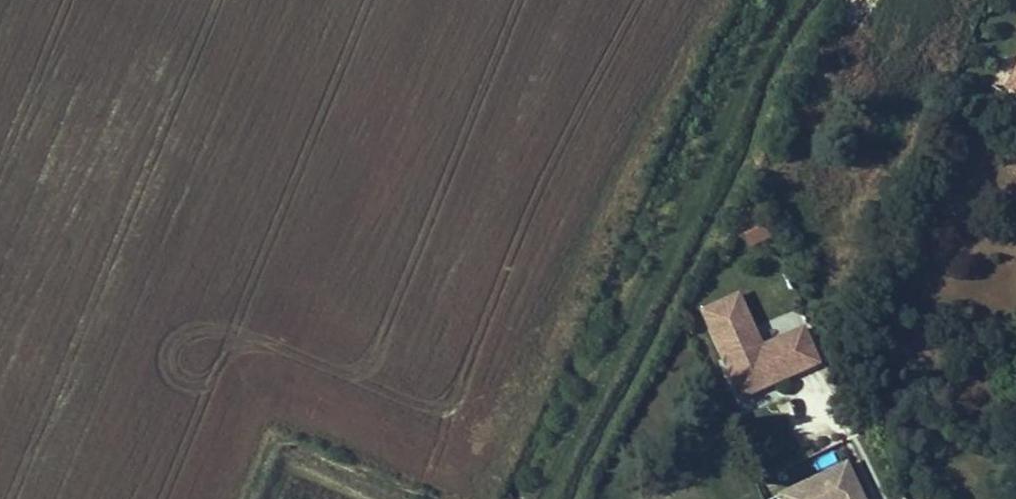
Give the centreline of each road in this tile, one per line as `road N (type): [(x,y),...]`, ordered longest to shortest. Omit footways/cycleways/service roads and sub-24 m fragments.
road 1 (residential): [(839,387),(889,498)]

